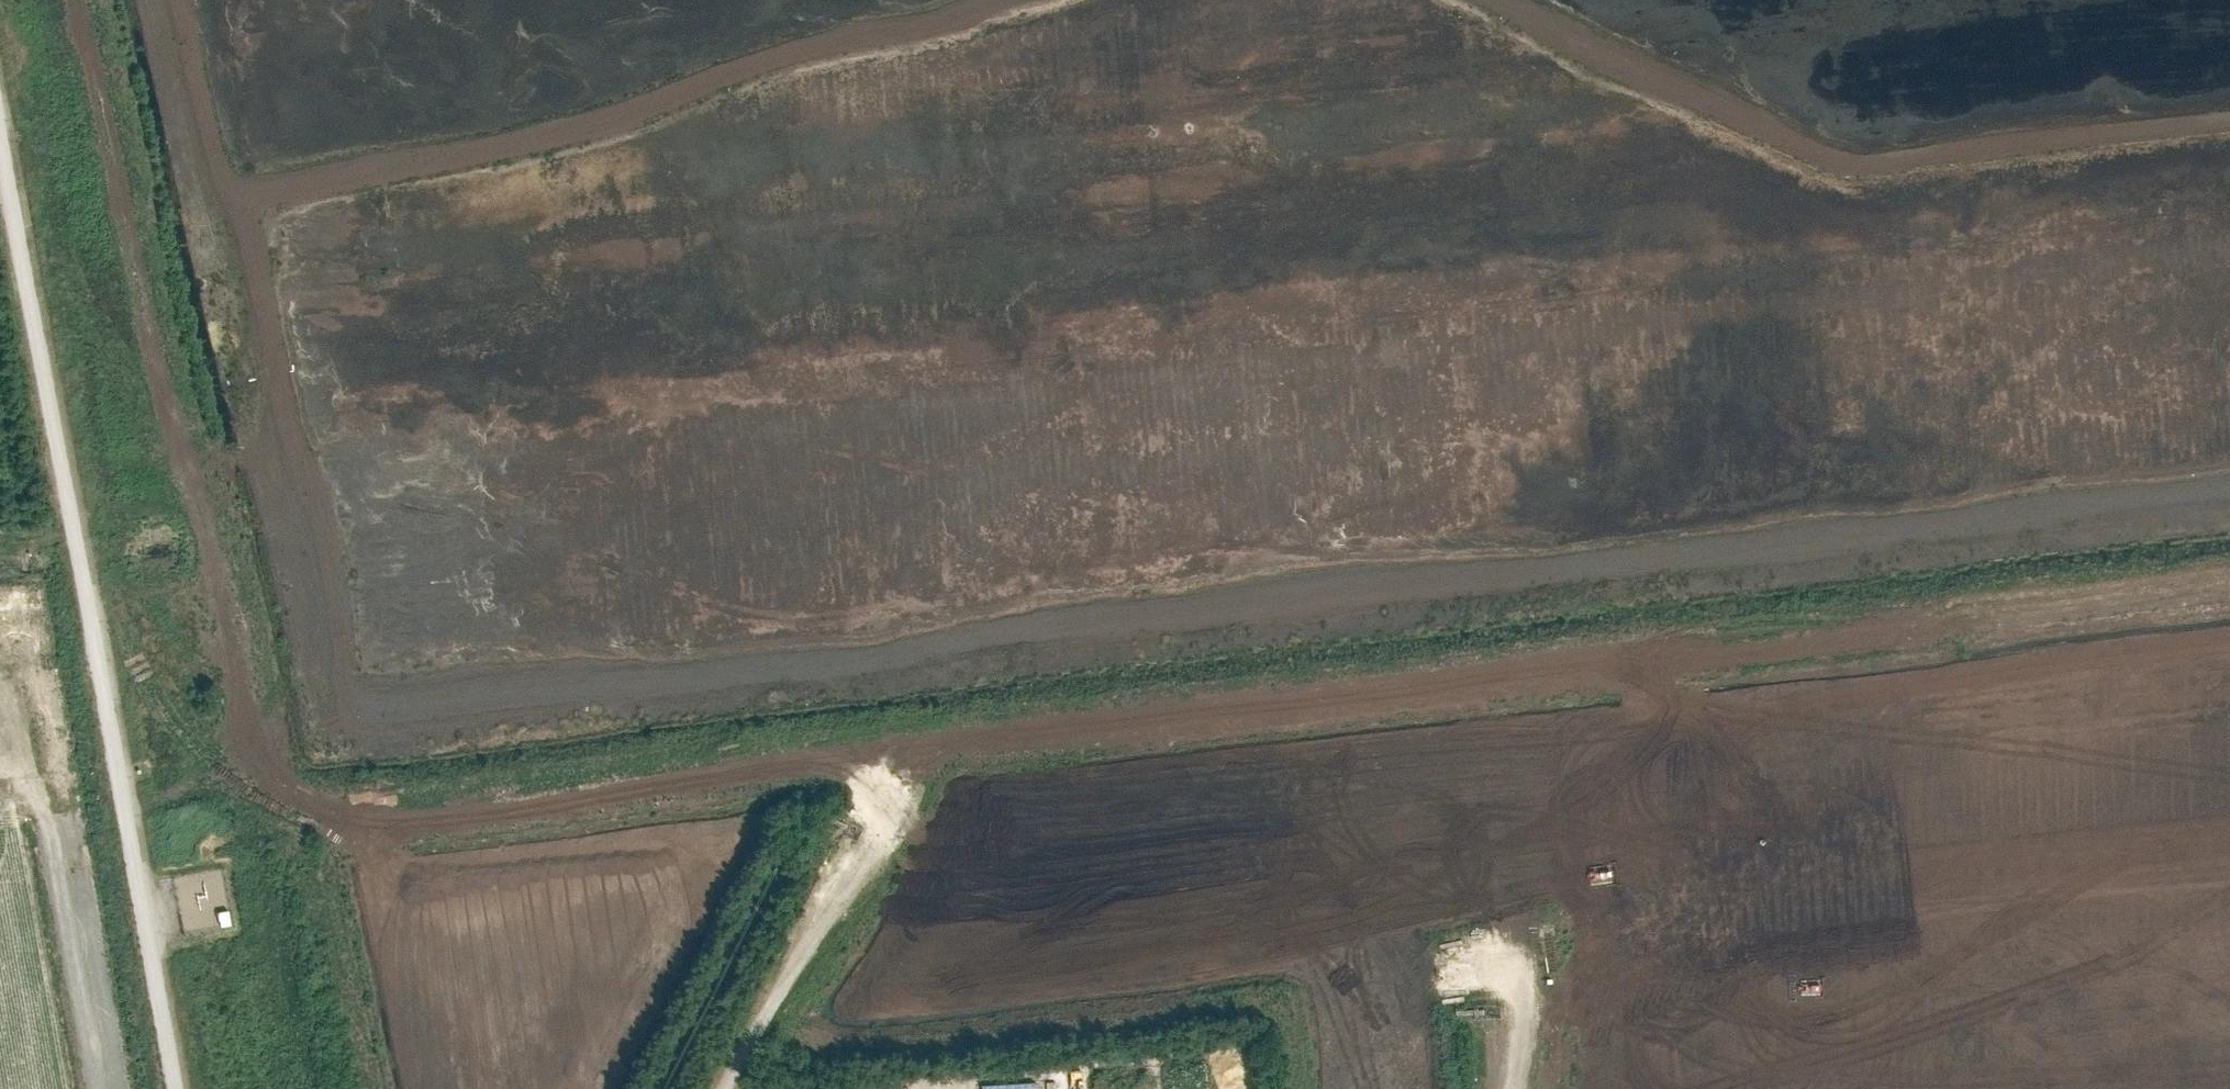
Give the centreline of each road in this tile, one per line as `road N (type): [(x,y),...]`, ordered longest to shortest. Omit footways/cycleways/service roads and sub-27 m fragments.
road 1 (track): [(176,1088),(0,153)]
road 2 (track): [(723,1088),(852,845)]

